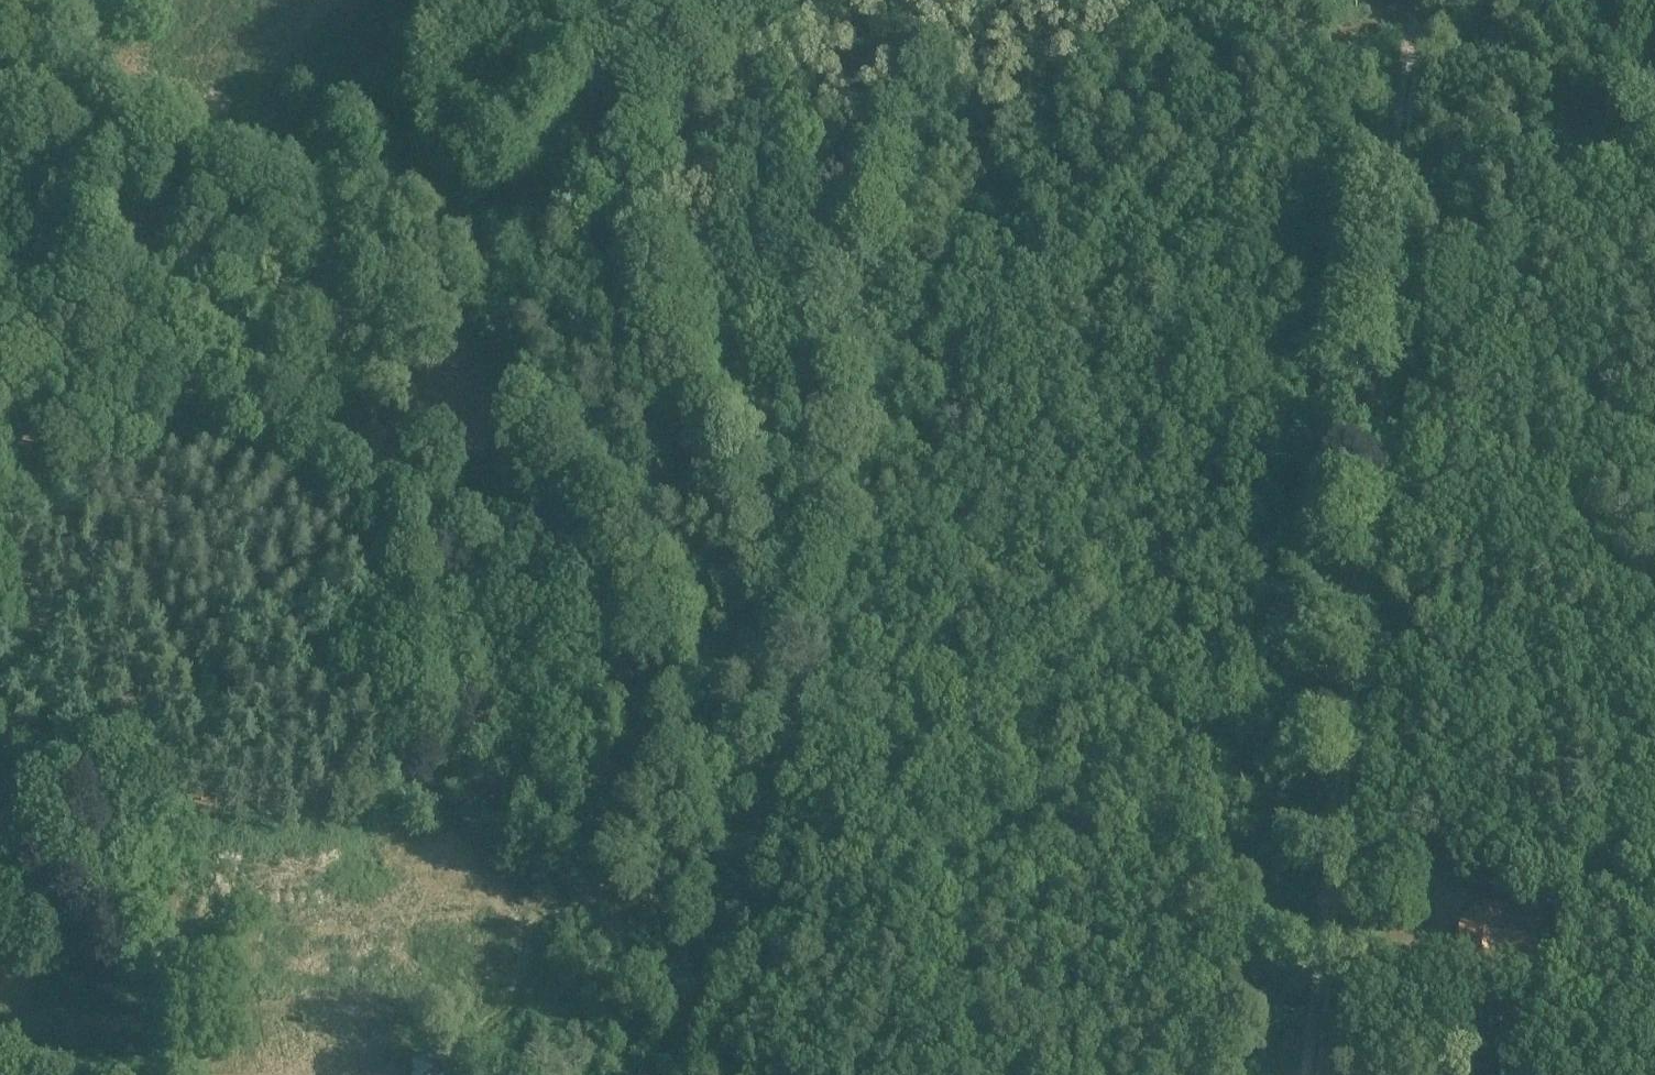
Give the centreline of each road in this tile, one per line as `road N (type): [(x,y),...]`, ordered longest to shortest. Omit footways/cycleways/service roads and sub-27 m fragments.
road 1 (track): [(1414,29),(1401,58),(1312,1074)]
road 2 (track): [(1414,29),(1496,41),(1654,161)]

